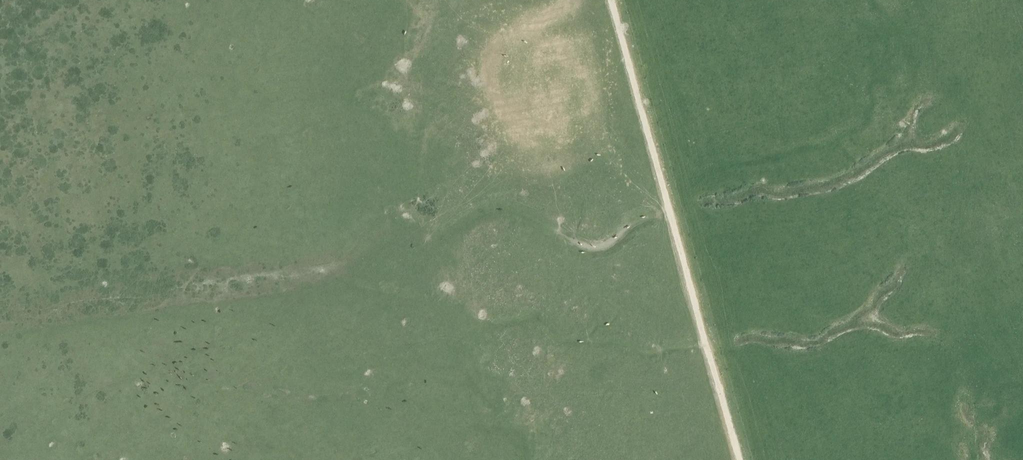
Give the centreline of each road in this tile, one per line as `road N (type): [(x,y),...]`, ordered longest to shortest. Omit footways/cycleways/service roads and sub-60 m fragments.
road 1 (track): [(615,0),(740,459)]

